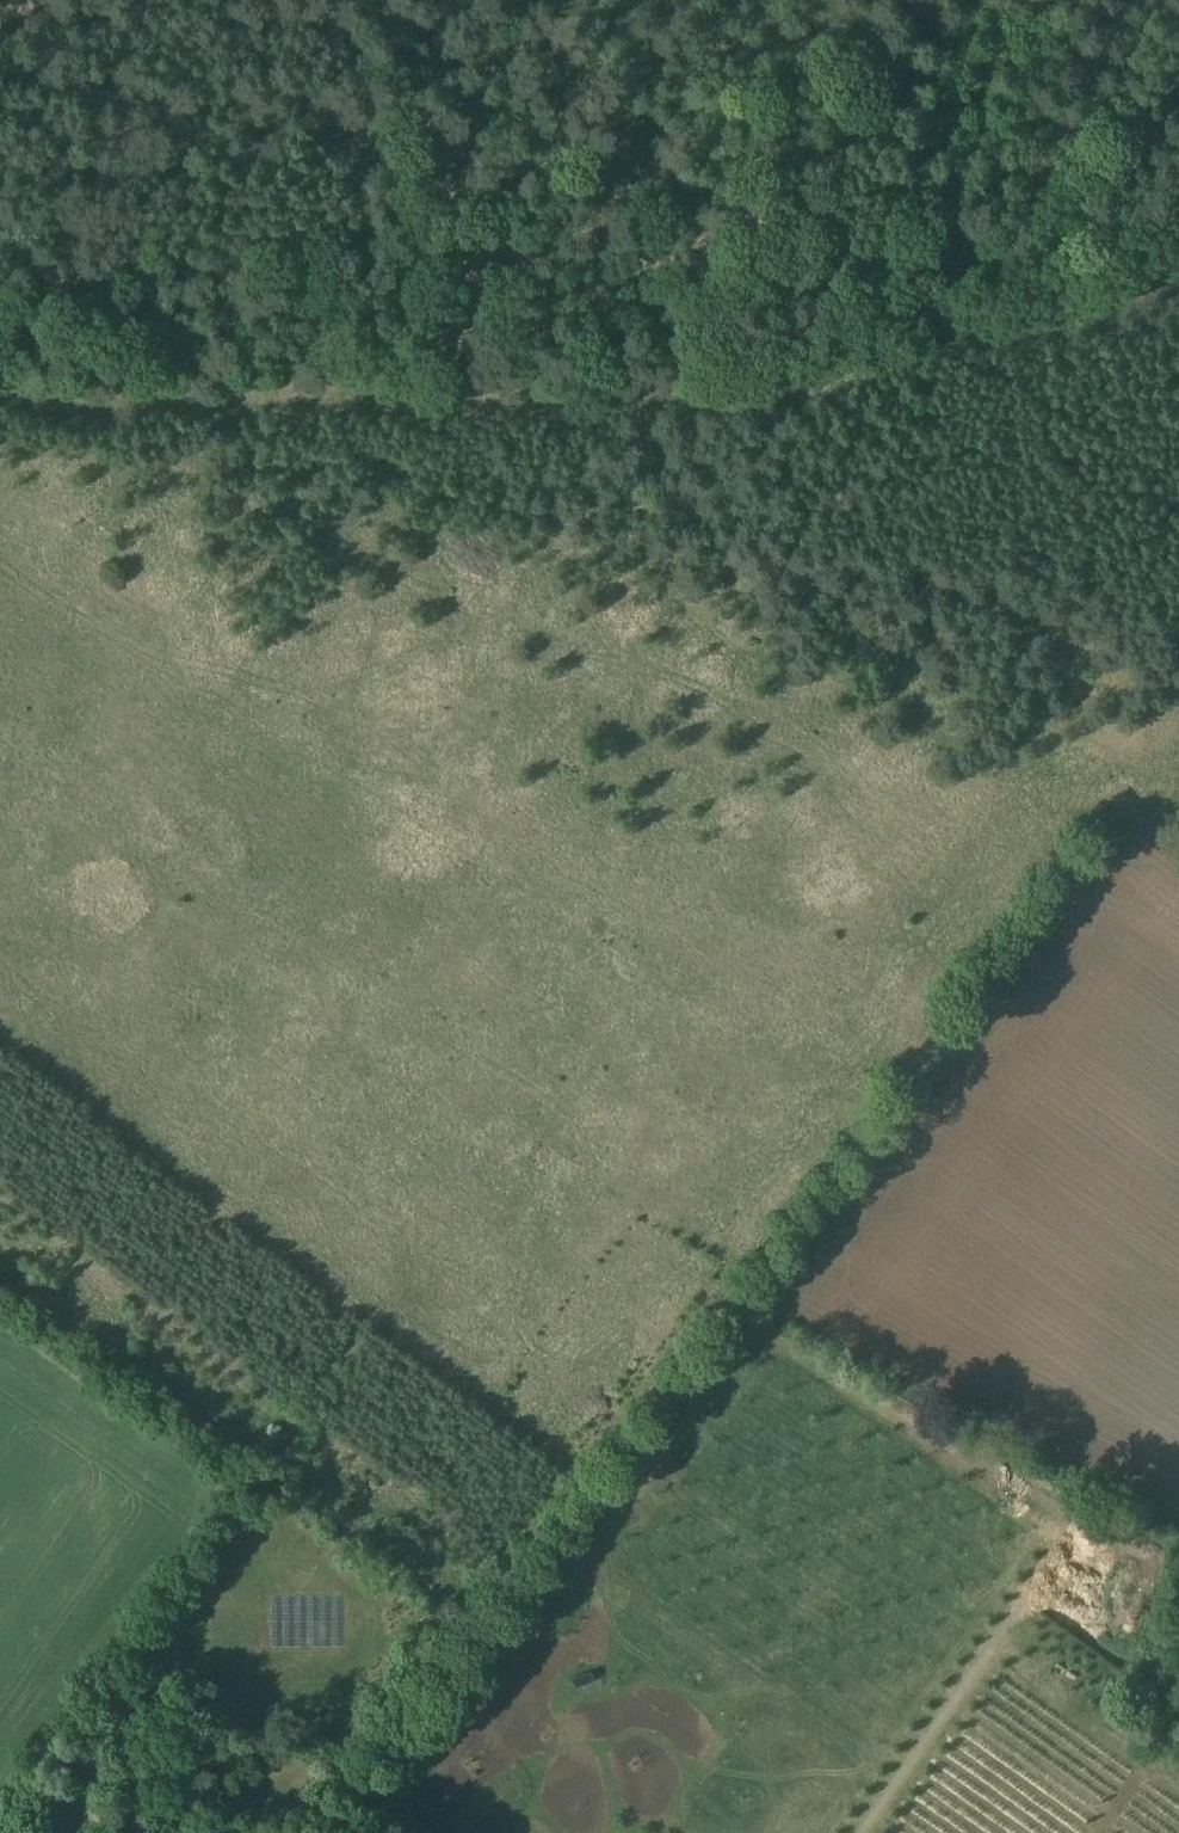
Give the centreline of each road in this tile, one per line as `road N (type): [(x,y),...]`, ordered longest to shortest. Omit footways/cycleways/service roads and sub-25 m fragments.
road 1 (track): [(467,312),(409,67),(384,0)]

